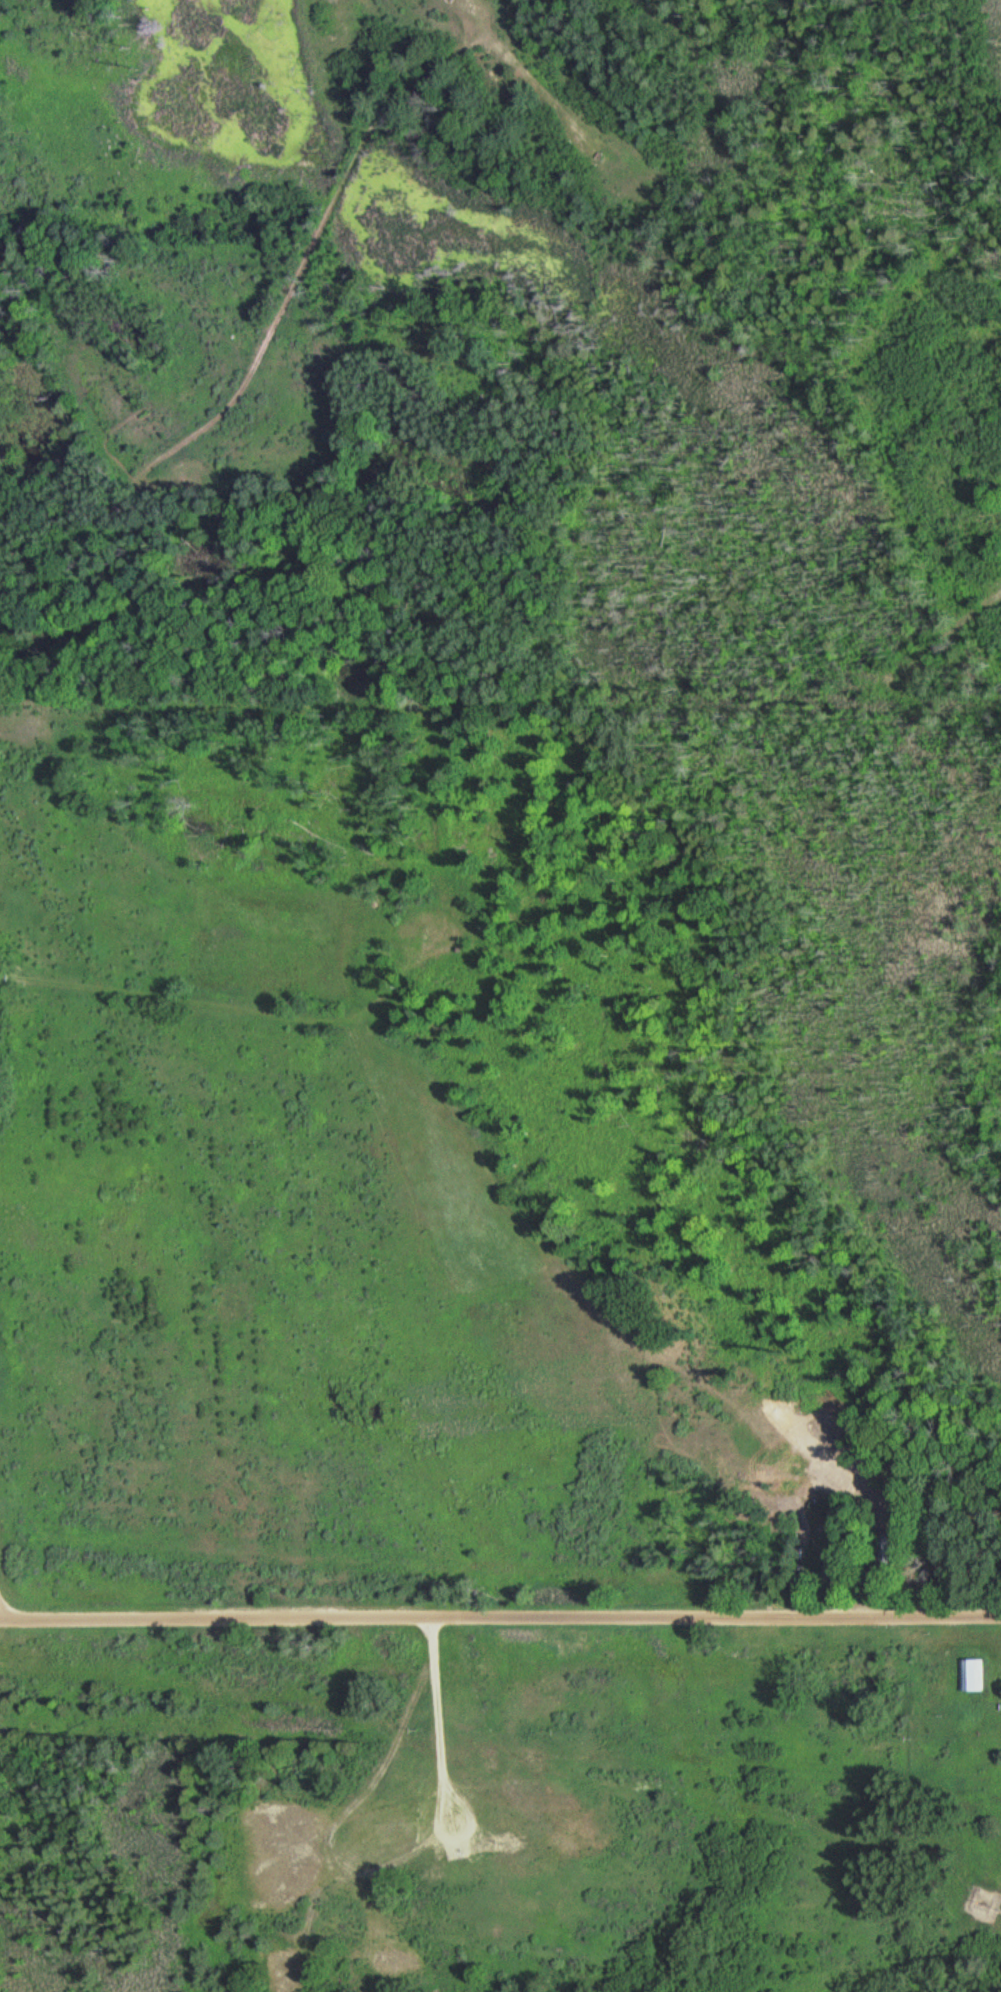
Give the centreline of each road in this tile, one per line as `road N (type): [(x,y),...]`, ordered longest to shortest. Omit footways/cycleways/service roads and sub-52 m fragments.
road 1 (residential): [(0,1620),(1000,1616)]

